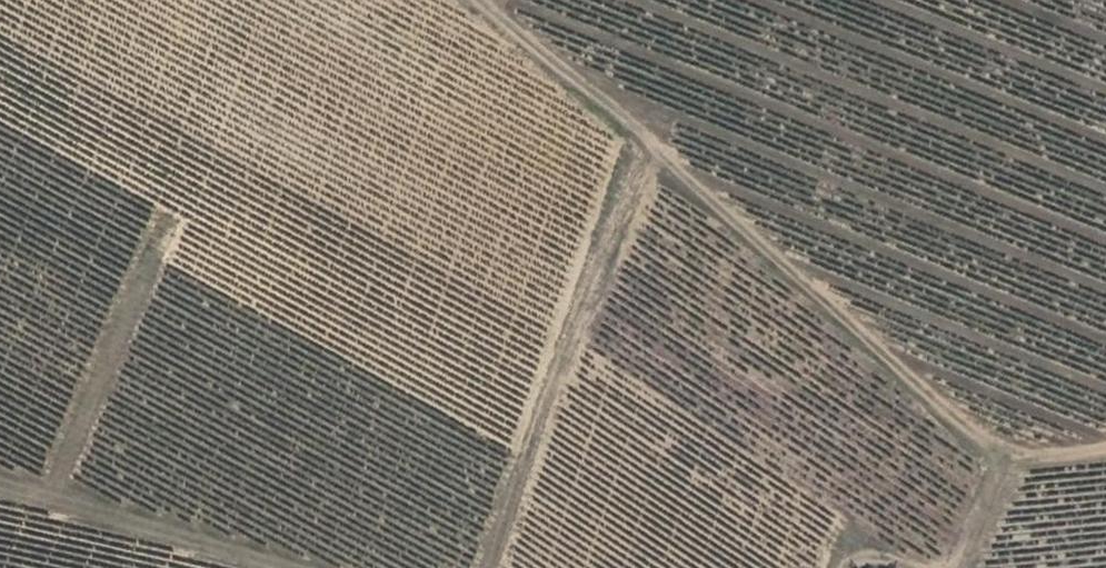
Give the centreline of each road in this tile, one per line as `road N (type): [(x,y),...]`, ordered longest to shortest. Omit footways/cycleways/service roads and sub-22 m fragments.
road 1 (track): [(1105,453),(1077,462),(1016,455),(930,395),(576,83),(467,0)]
road 2 (track): [(951,567),(1016,455)]

